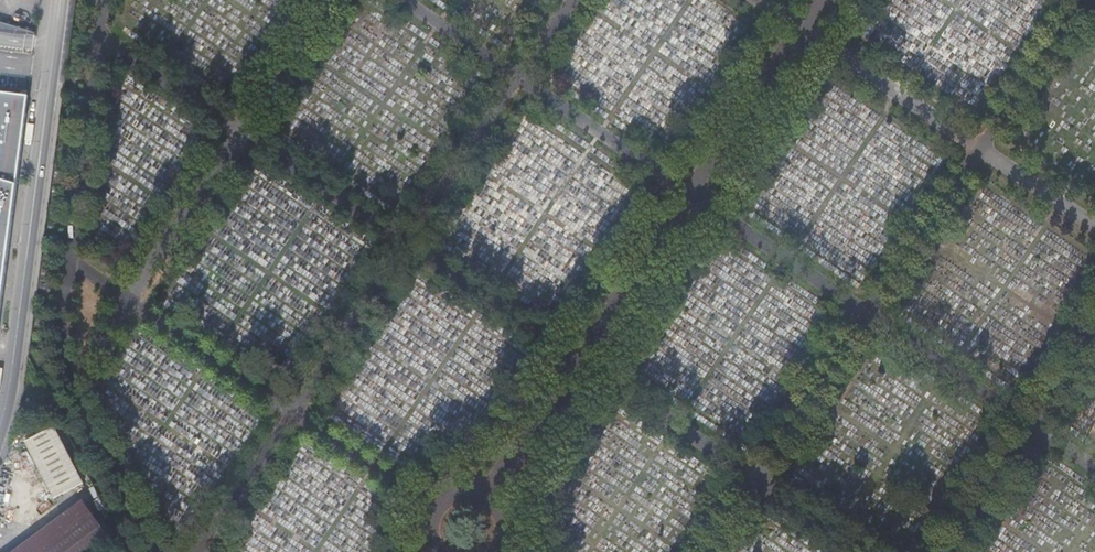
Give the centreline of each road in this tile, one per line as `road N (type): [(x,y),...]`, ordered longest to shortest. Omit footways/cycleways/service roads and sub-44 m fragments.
road 1 (tertiary): [(57,0),(8,380)]

